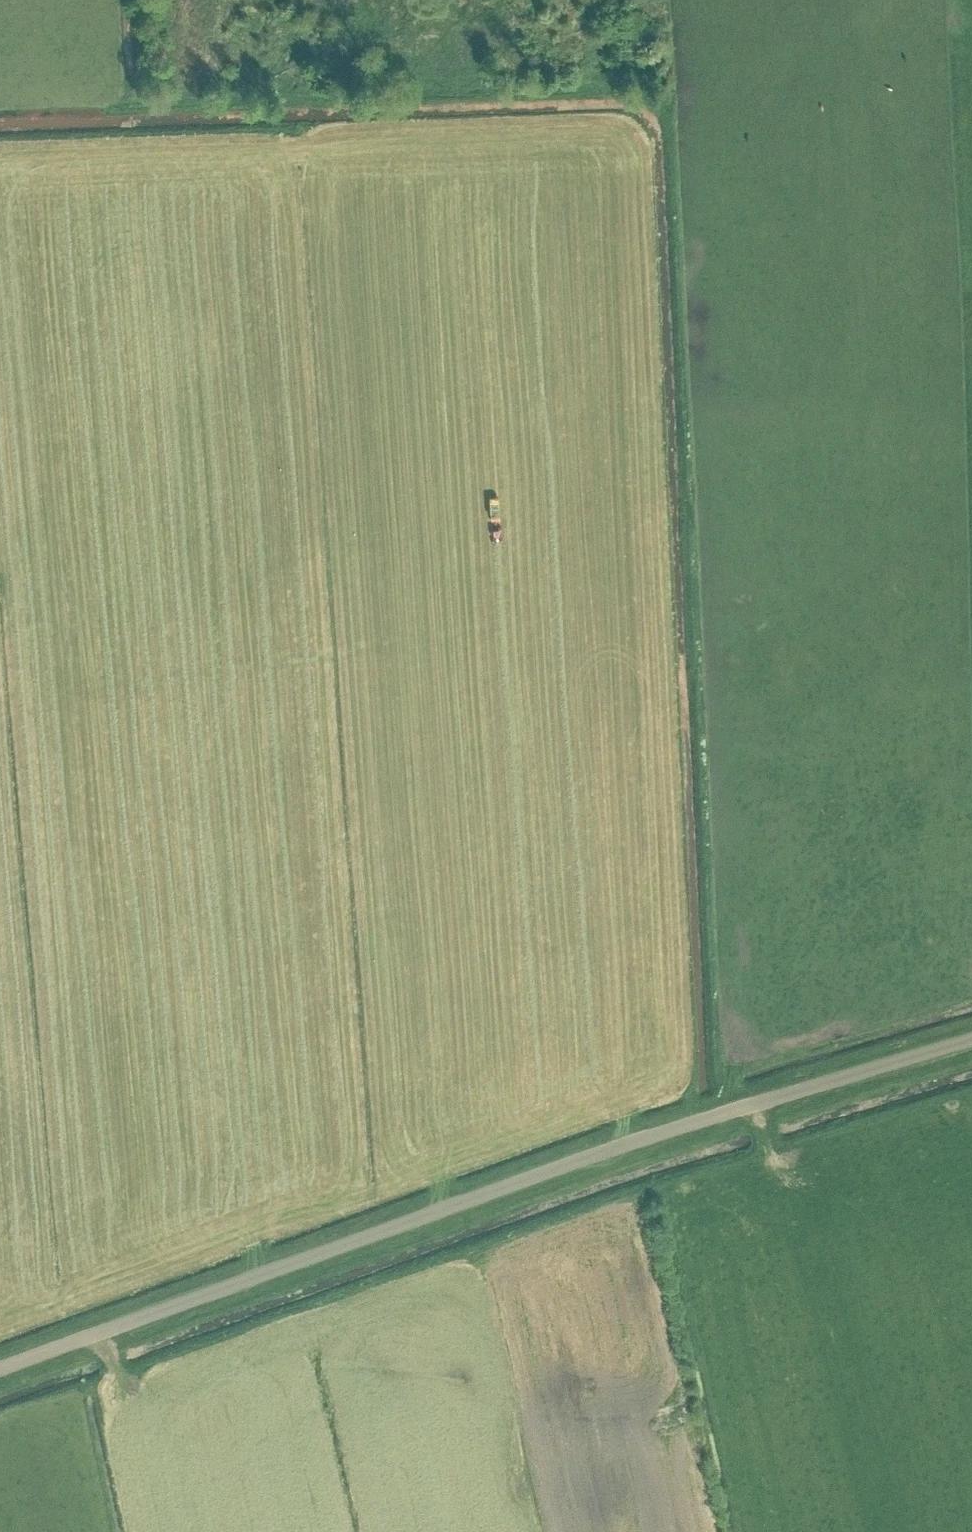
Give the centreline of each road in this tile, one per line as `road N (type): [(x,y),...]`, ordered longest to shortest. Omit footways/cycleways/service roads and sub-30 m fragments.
road 1 (unclassified): [(971,1037),(603,1147),(0,1366)]

